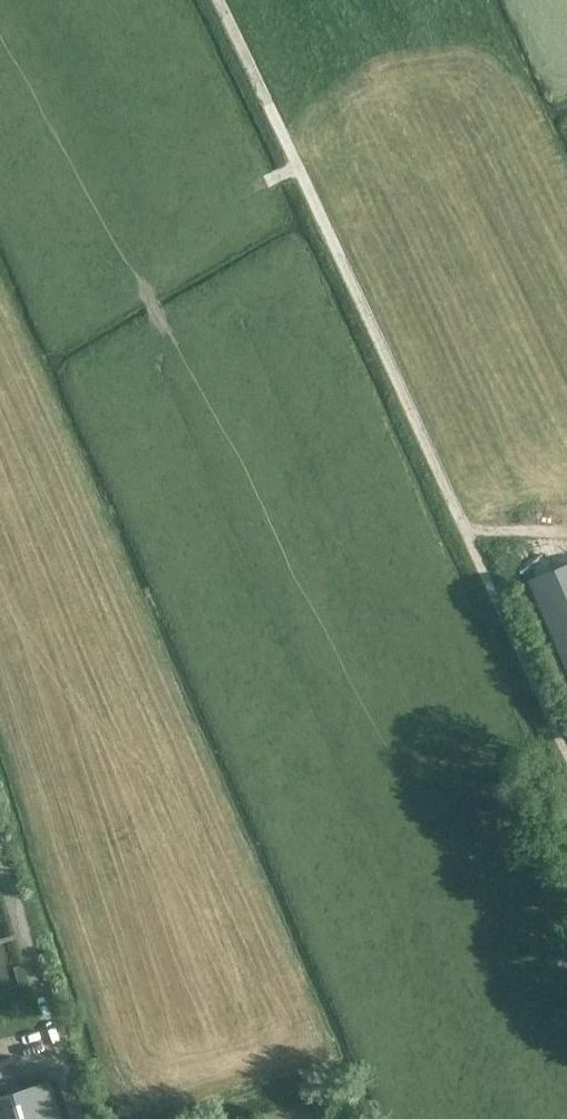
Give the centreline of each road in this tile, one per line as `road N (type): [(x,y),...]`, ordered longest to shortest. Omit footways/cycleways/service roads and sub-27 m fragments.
road 1 (track): [(298,167),(566,731)]
road 2 (track): [(0,674),(145,1118)]
road 3 (track): [(78,1118),(0,864)]
road 4 (track): [(214,0),(298,167),(266,182)]

